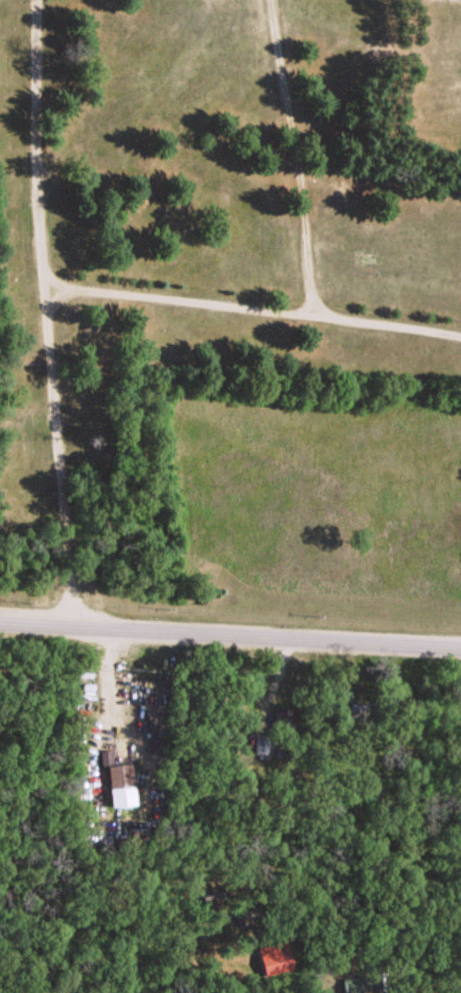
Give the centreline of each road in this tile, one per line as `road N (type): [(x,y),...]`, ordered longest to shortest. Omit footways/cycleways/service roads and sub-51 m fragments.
road 1 (tertiary): [(0,620),(460,647)]

